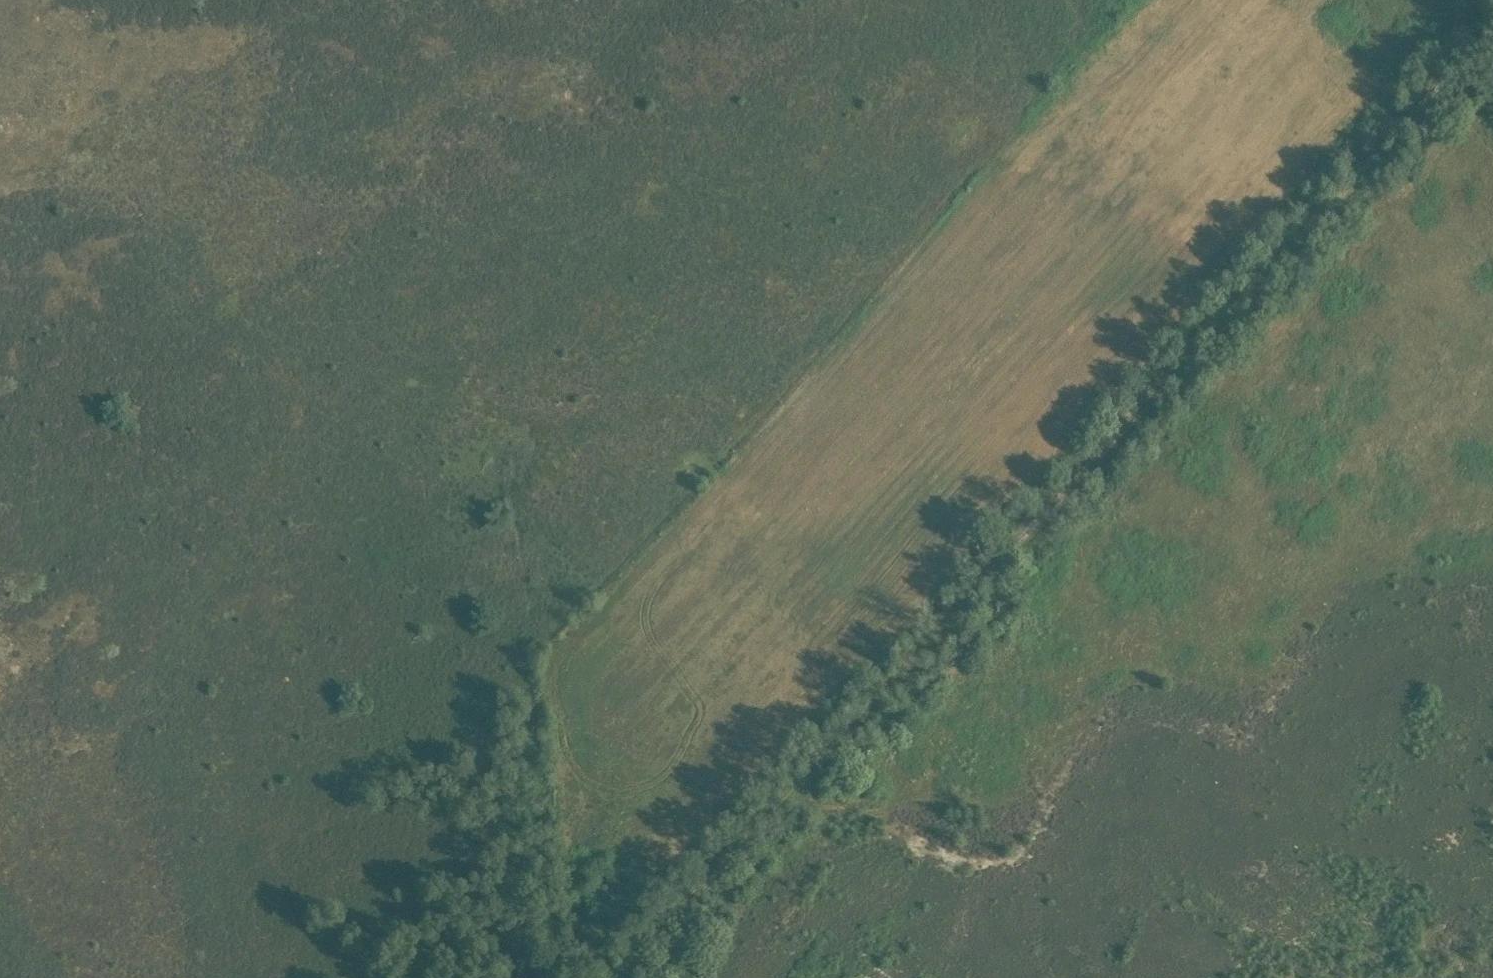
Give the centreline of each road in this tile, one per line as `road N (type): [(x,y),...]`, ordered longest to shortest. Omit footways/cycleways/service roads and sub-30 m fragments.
road 1 (track): [(632,977),(1492,34)]

